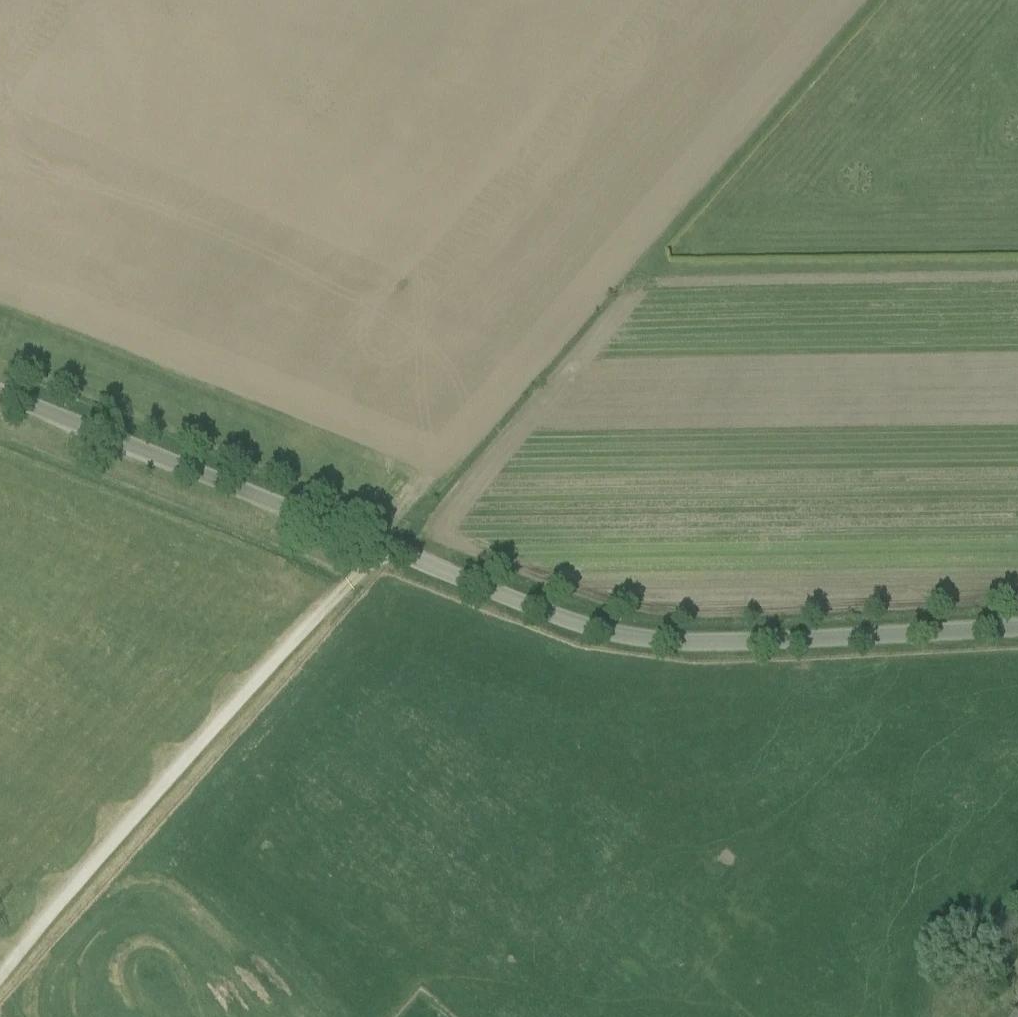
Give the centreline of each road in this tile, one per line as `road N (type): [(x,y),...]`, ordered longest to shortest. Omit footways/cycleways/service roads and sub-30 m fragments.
road 1 (unclassified): [(1017,628),(666,644),(596,630),(0,398)]
road 2 (track): [(0,977),(151,795),(382,548)]

